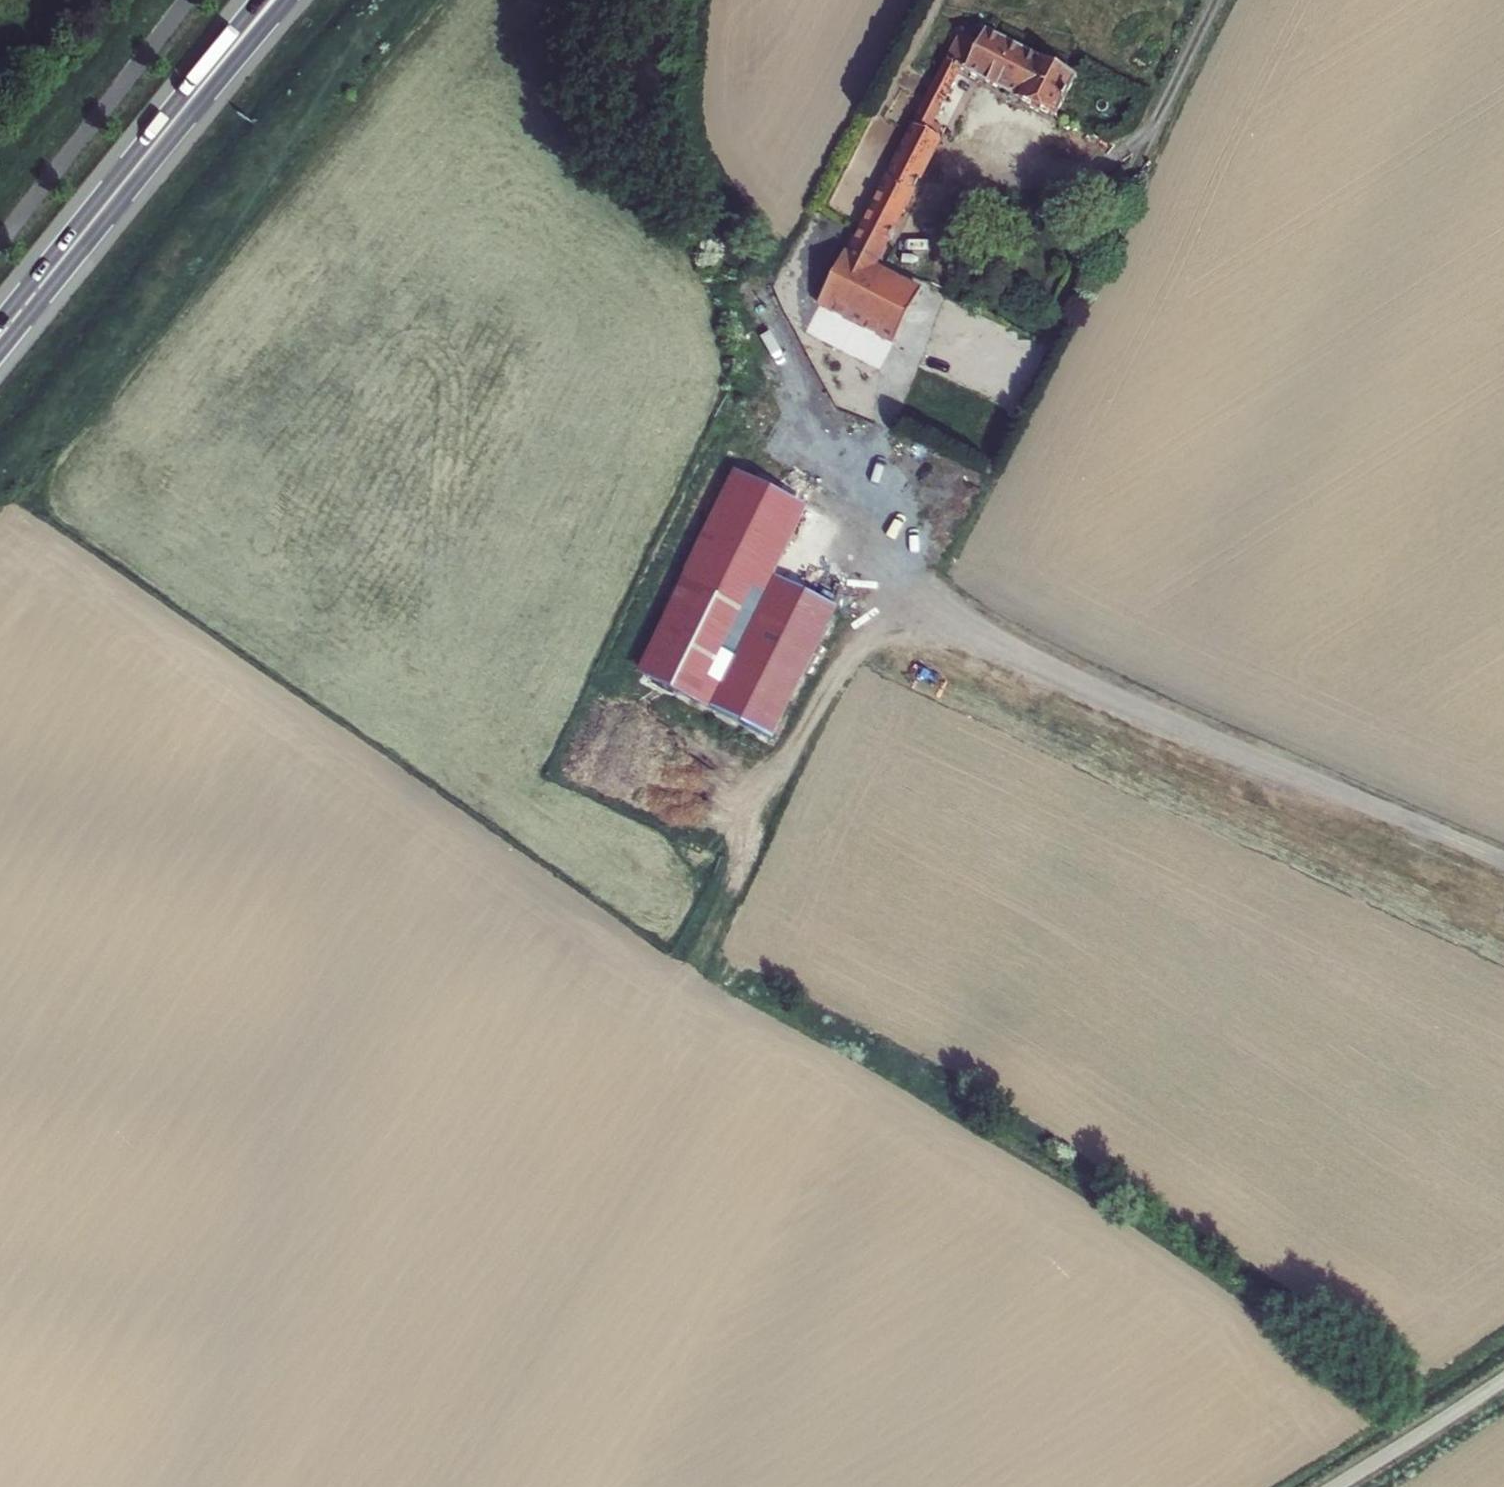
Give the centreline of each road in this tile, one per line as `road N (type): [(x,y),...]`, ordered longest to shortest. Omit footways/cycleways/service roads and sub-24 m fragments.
road 1 (primary): [(208,79),(0,337)]
road 2 (residential): [(1503,1376),(1330,1486)]

